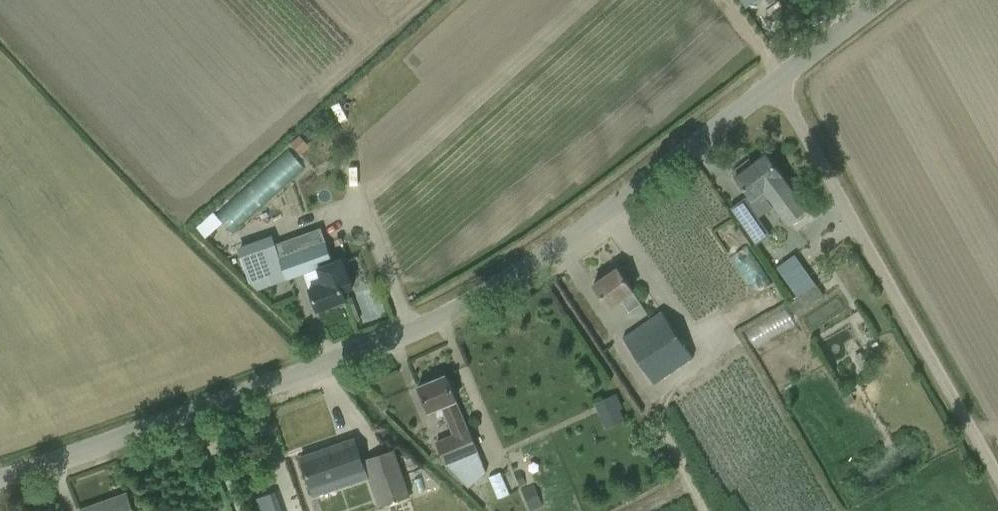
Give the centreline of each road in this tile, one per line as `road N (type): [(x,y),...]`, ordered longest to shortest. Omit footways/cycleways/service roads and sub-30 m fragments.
road 1 (unclassified): [(0,473),(457,314),(768,86)]
road 2 (unclassified): [(997,476),(768,86)]
road 3 (unclassified): [(768,86),(883,0)]

